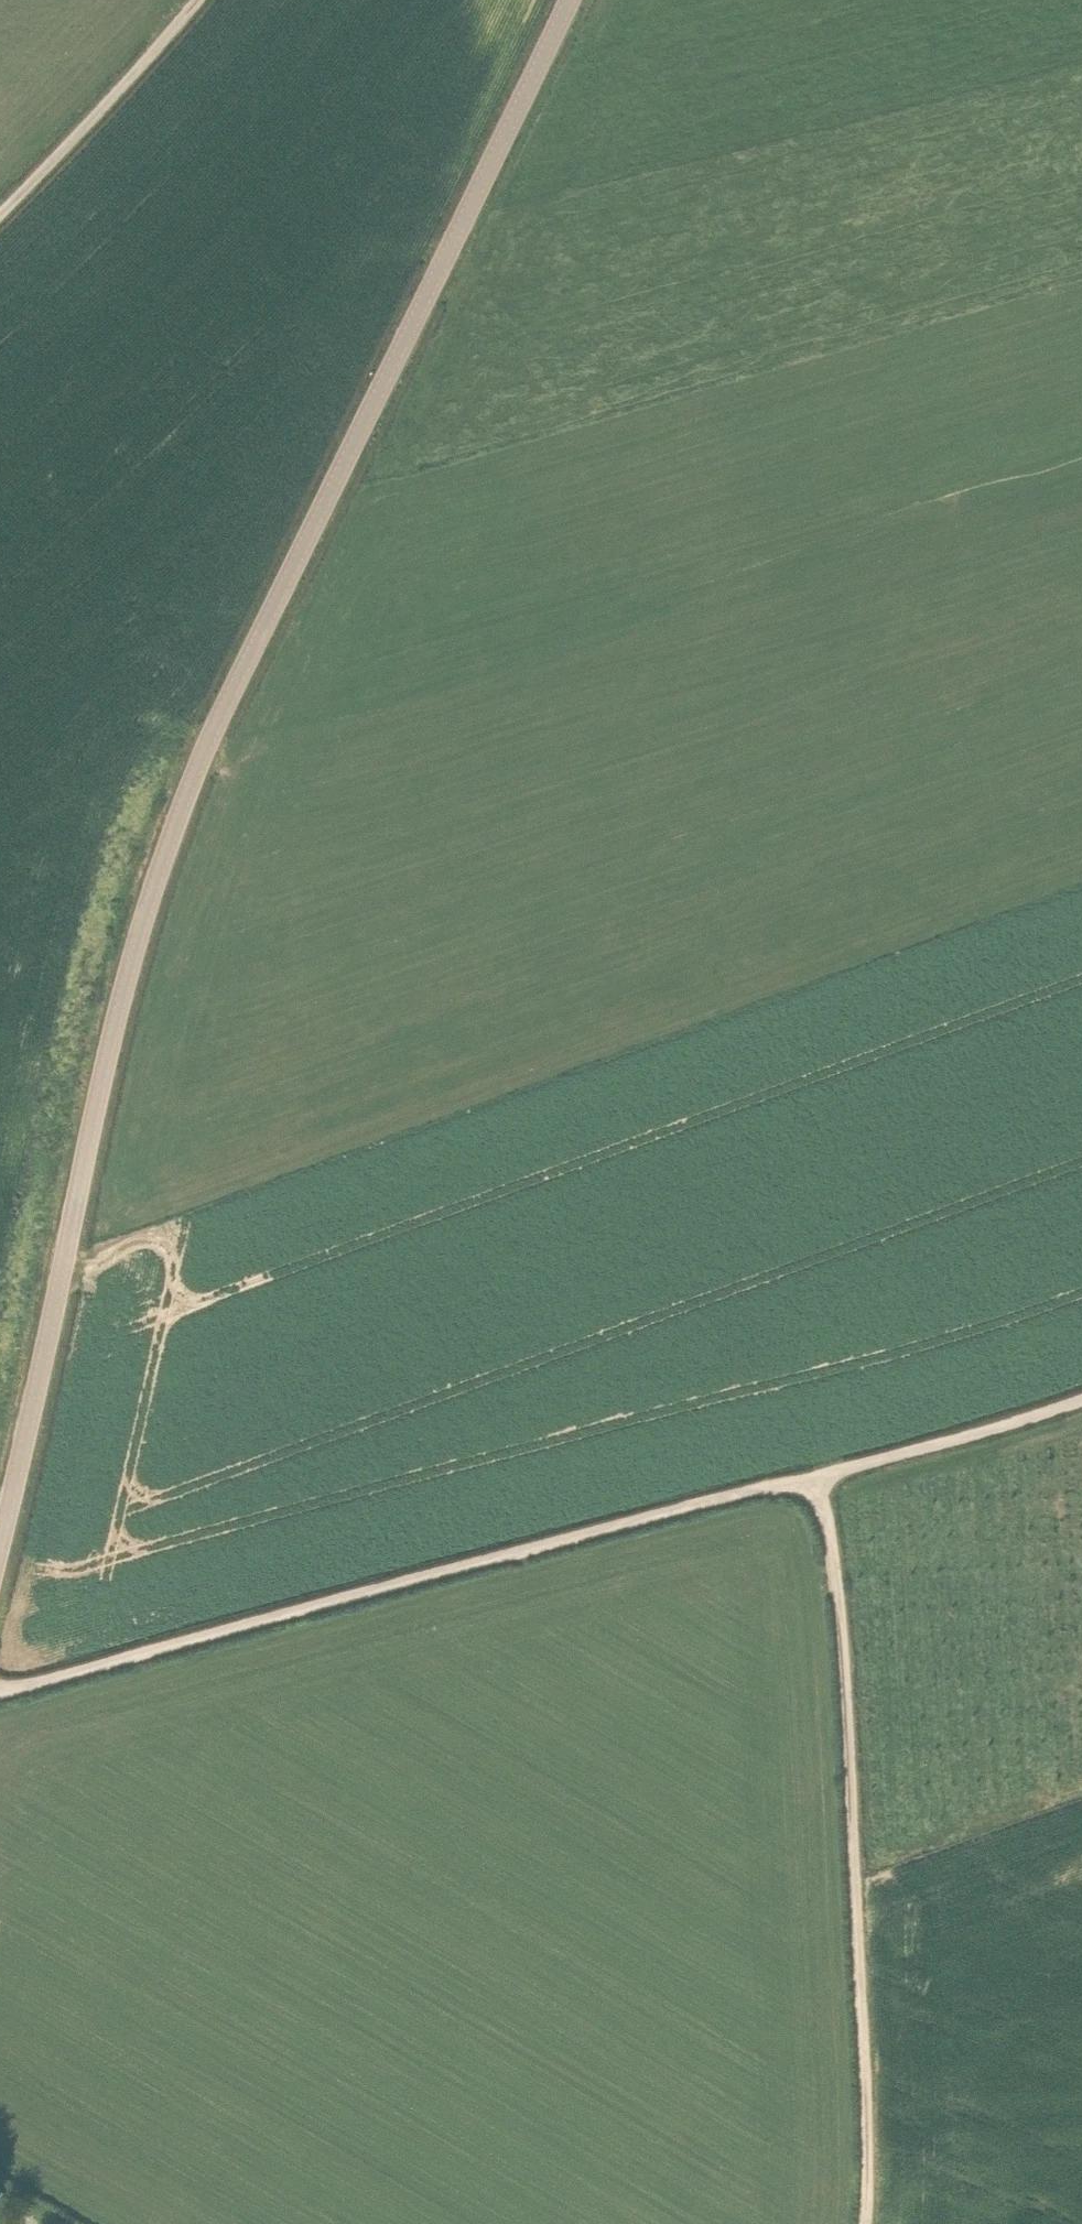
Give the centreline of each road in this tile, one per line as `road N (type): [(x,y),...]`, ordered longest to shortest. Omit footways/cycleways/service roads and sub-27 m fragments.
road 1 (tertiary): [(0,1542),(112,1037),(178,815),(569,0)]
road 2 (track): [(809,1480),(0,1692)]
road 3 (track): [(809,1480),(831,1555),(839,1634),(861,2223)]
road 4 (track): [(201,0),(0,215)]
road 5 (track): [(1081,1397),(809,1480)]

